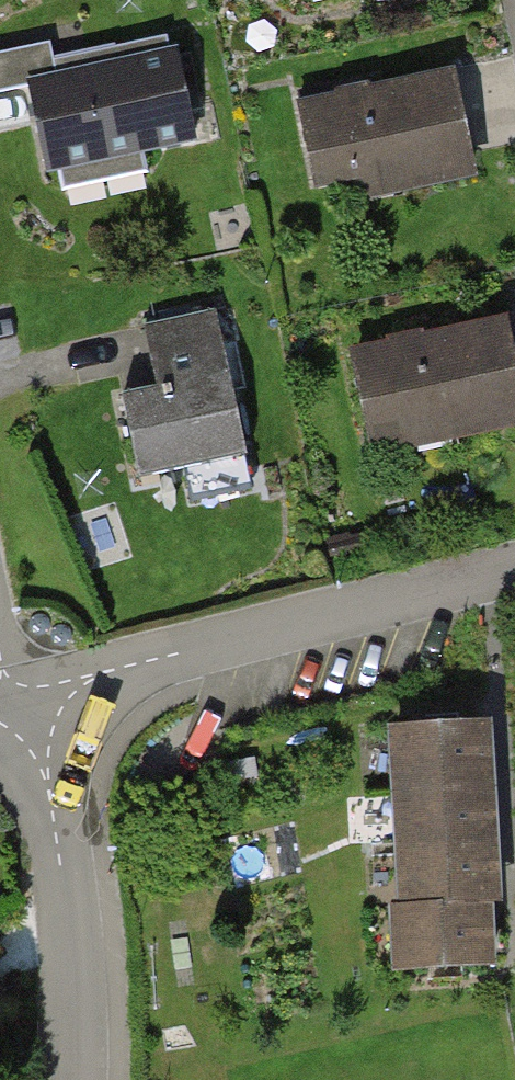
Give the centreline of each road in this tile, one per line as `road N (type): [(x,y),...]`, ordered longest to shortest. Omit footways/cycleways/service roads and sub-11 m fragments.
road 1 (residential): [(514,573),(14,699)]
road 2 (residential): [(75,1079),(75,972),(48,775),(14,699)]

